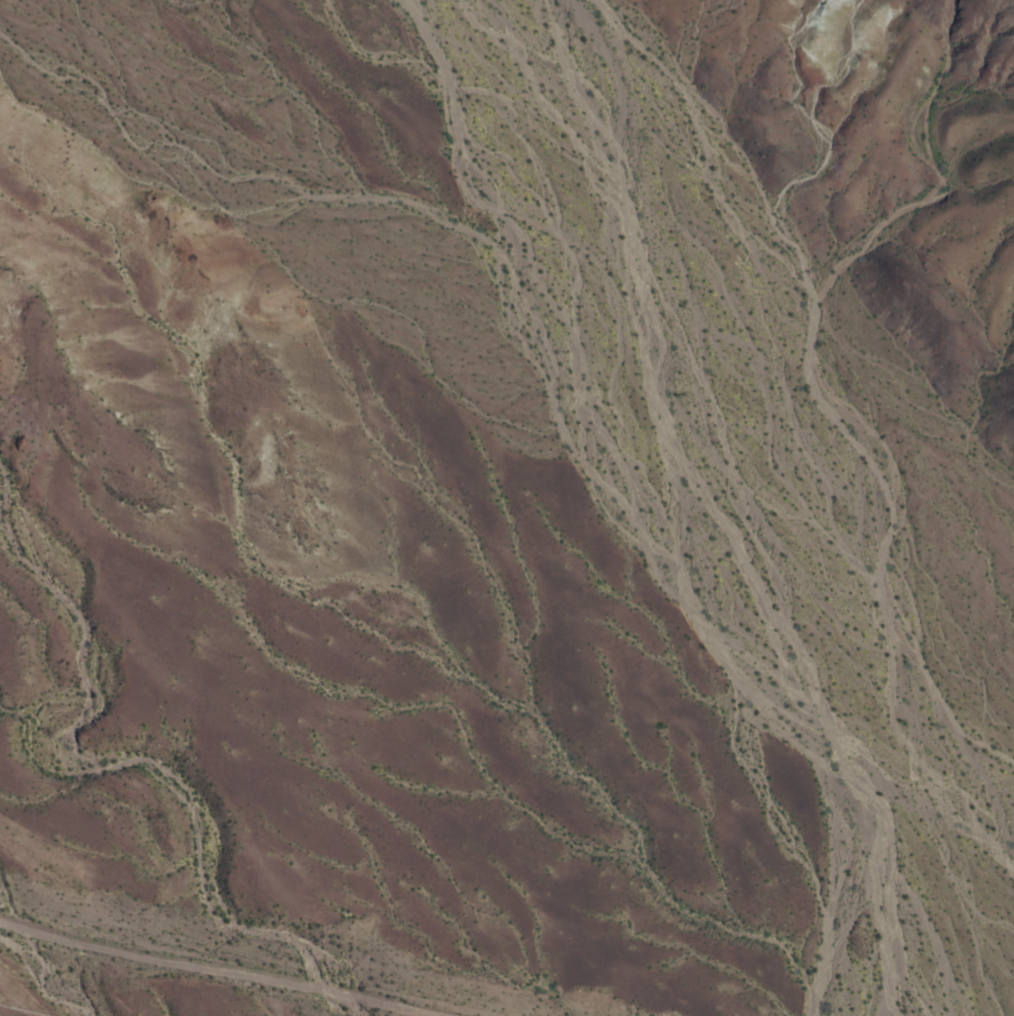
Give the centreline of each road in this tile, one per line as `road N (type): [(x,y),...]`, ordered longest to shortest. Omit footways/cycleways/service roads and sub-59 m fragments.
road 1 (track): [(0,908),(468,1015)]

